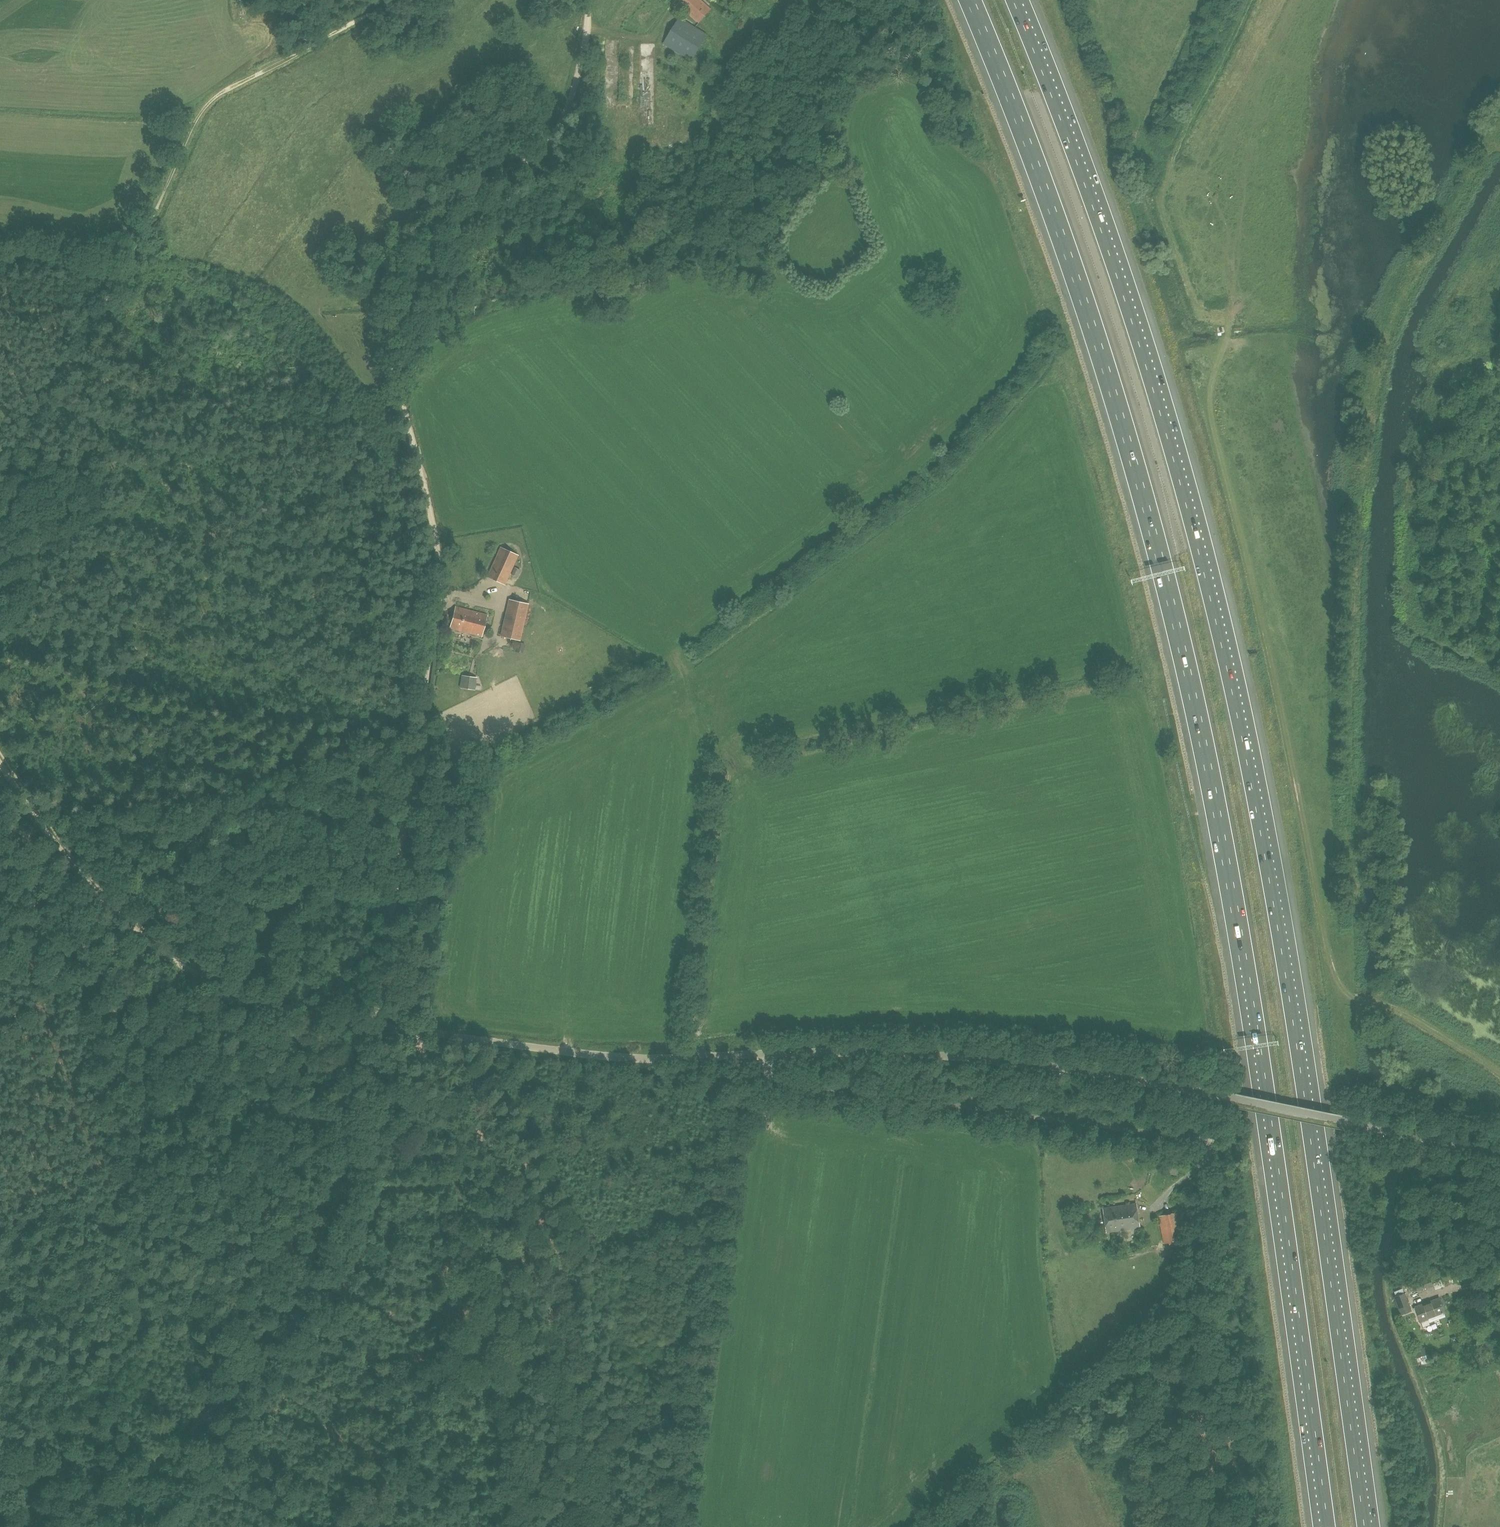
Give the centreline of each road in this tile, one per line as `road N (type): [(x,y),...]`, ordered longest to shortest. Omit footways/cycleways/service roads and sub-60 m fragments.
road 1 (motorway): [(970,0),(1070,253),(1181,636),(1250,976),(1328,1526)]
road 2 (motorway): [(1368,1526),(1292,977),(1241,698),(1115,244),(1019,0)]
road 3 (unclassified): [(1499,1152),(1095,1068),(928,1051),(625,1057),(374,1025)]
road 4 (track): [(374,1025),(439,578),(383,323),(378,267),(407,227),(529,163),(550,141),(574,93),(587,0)]
road 5 (track): [(0,481),(136,251),(204,107),(368,13),(404,0)]
road 6 (track): [(589,1526),(575,1423),(521,1225),(444,1079),(405,1029)]
road 7 (track): [(0,758),(86,876),(176,956),(255,1000),(374,1025)]

